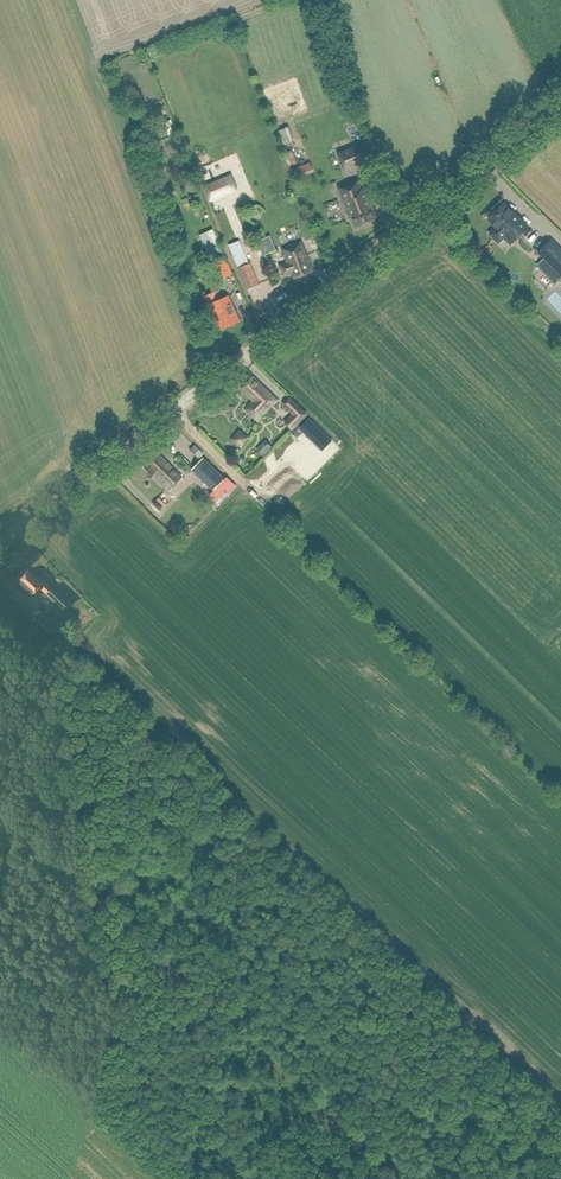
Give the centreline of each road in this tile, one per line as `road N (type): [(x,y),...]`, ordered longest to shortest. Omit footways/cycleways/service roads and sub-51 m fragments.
road 1 (unclassified): [(0,540),(560,103)]

